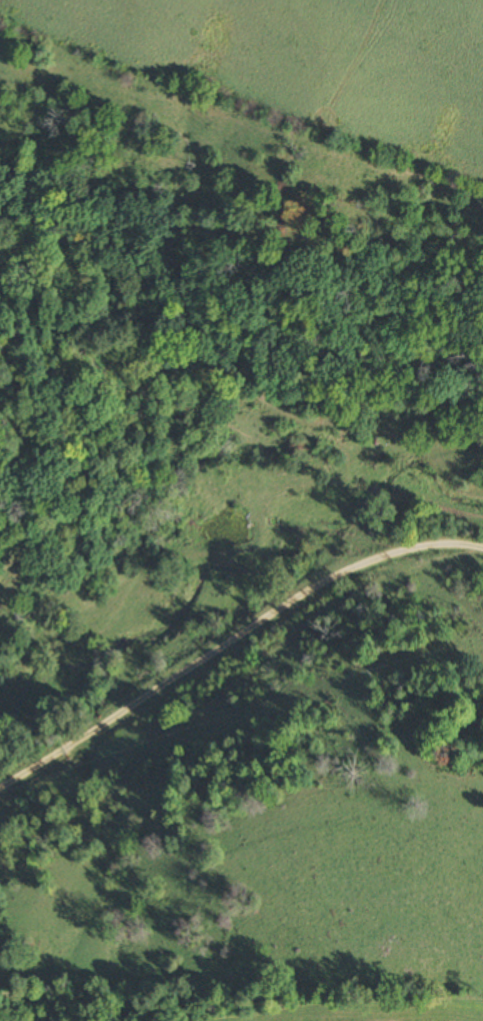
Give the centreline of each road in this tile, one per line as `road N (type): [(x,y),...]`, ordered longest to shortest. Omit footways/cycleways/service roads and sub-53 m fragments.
road 1 (residential): [(0,787),(331,577),(433,544),(482,548)]

